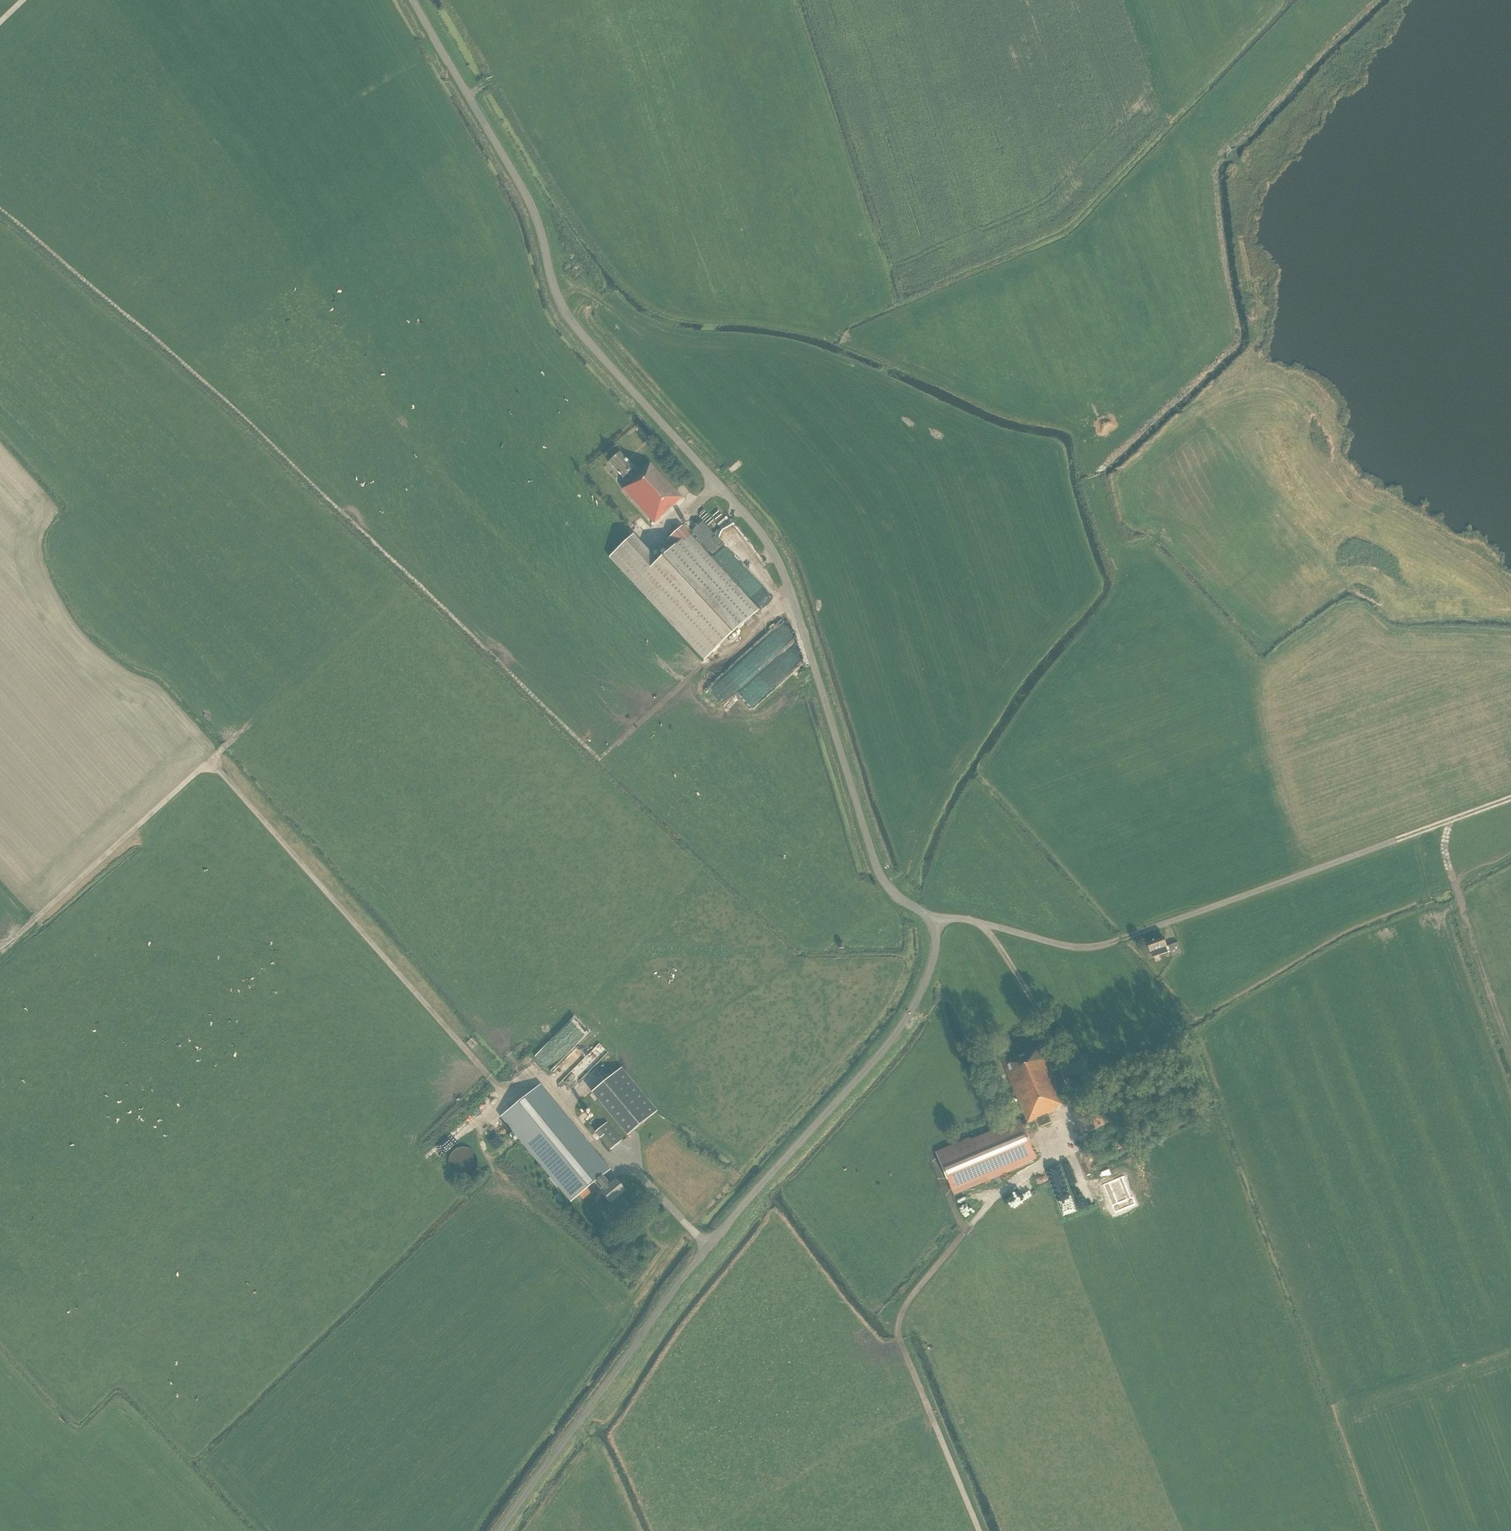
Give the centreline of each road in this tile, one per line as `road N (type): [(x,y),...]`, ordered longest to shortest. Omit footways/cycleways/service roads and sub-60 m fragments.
road 1 (unclassified): [(499,1530),(693,1260),(903,1024),(937,940),(934,921),(894,894),(877,867),(777,556),(754,519),(565,318),(521,189),(415,0)]

